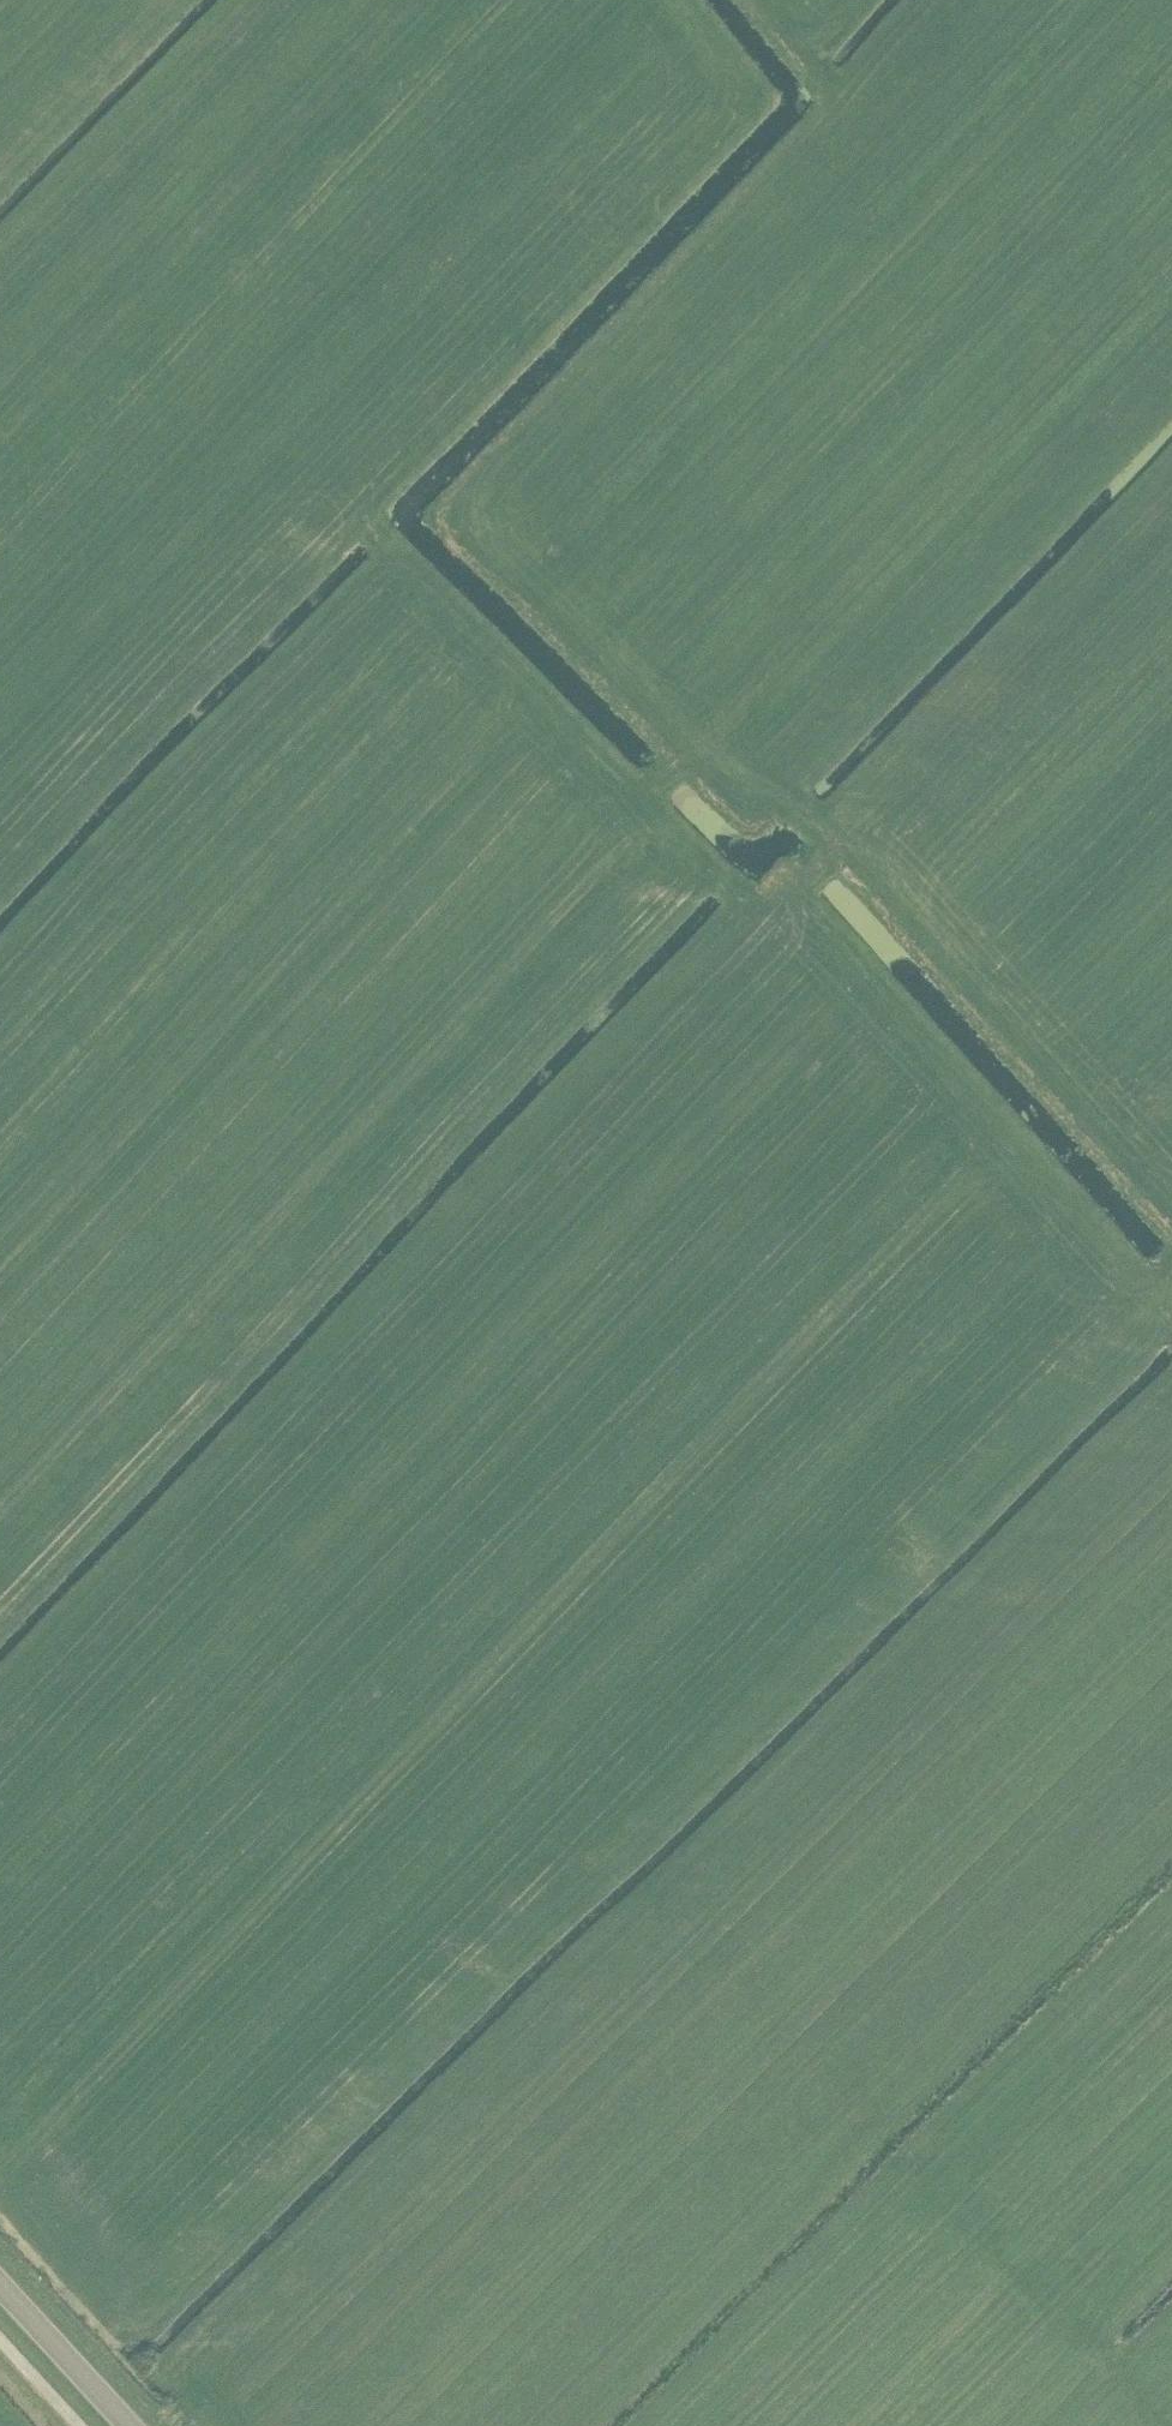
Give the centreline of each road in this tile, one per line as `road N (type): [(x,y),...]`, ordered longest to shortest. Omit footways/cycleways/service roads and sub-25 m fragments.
road 1 (secondary): [(129,2425),(0,2282)]

